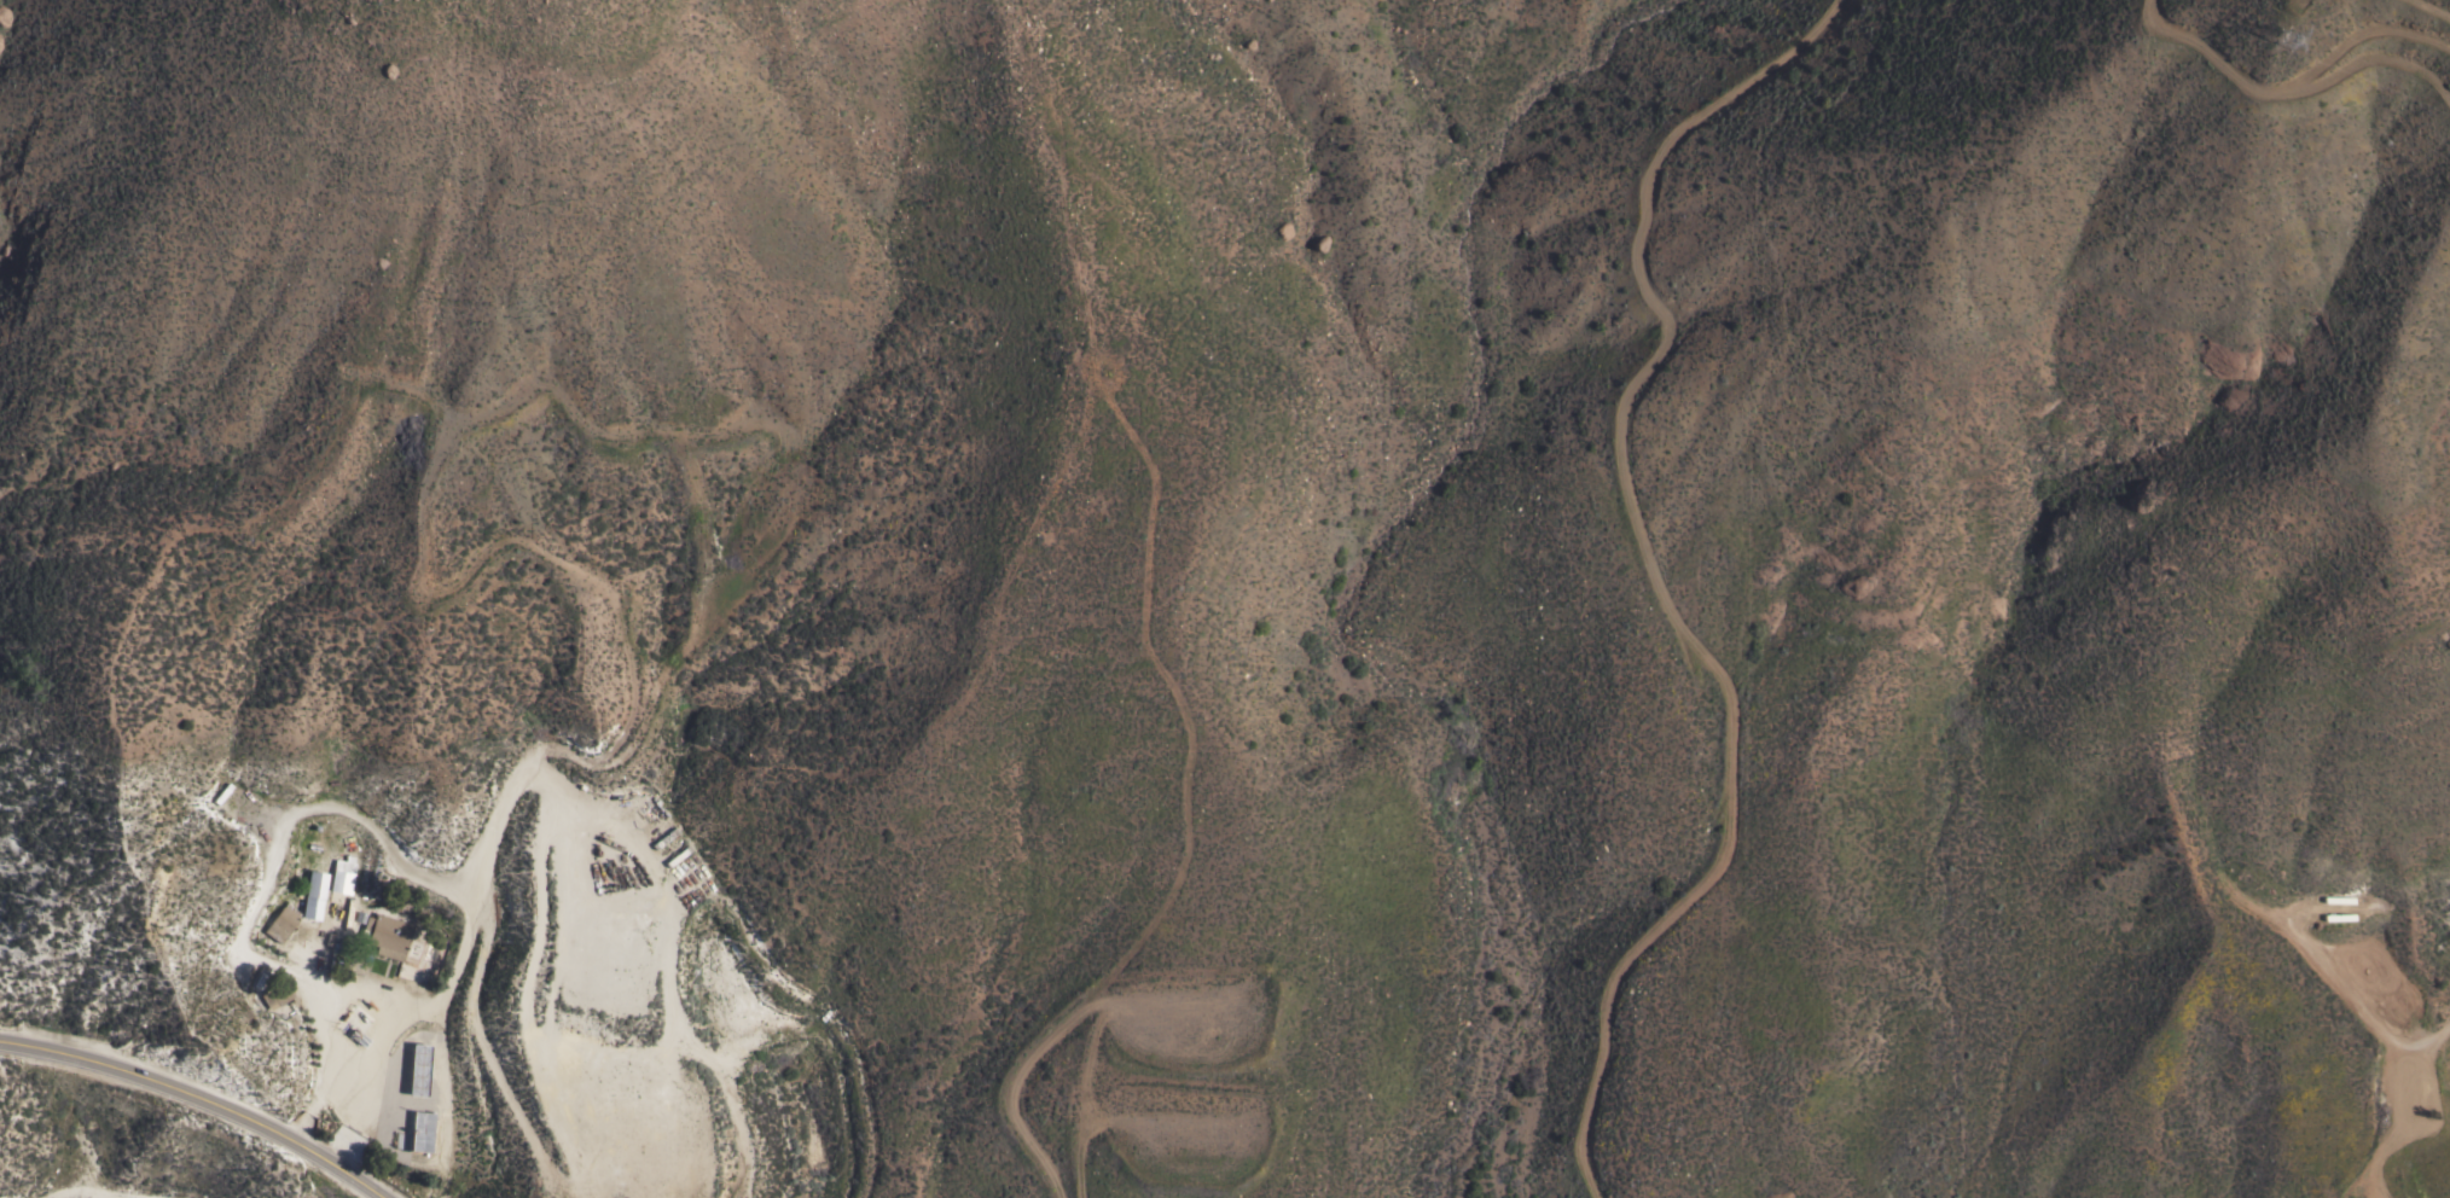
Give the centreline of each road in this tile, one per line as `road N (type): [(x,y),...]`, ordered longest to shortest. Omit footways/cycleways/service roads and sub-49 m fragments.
road 1 (secondary): [(0,1043),(146,1080),(267,1124),(384,1197)]

